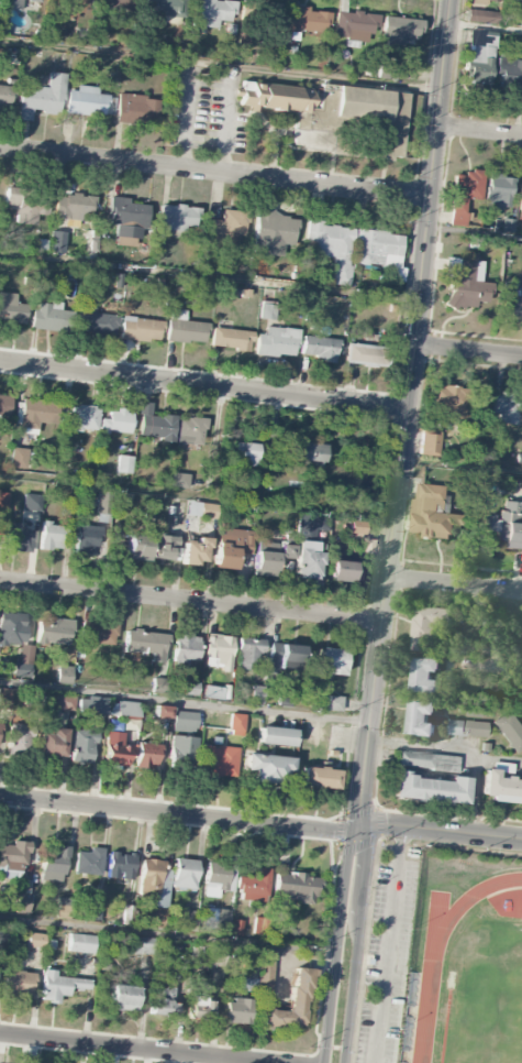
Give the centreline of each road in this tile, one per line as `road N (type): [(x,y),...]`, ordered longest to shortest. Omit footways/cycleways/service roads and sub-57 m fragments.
road 1 (tertiary): [(356,831),(449,0)]
road 2 (residential): [(427,196),(0,147)]
road 3 (residential): [(403,409),(0,361)]
road 4 (residential): [(380,622),(0,581)]
road 5 (residential): [(356,831),(0,796)]
road 6 (residential): [(270,1062),(0,1035)]
road 7 (tertiary): [(356,831),(347,850),(323,1062)]
road 8 (tertiary): [(340,1062),(364,847),(356,831)]
road 9 (residential): [(521,840),(385,824),(356,831)]
road 10 (residential): [(521,592),(385,578)]

